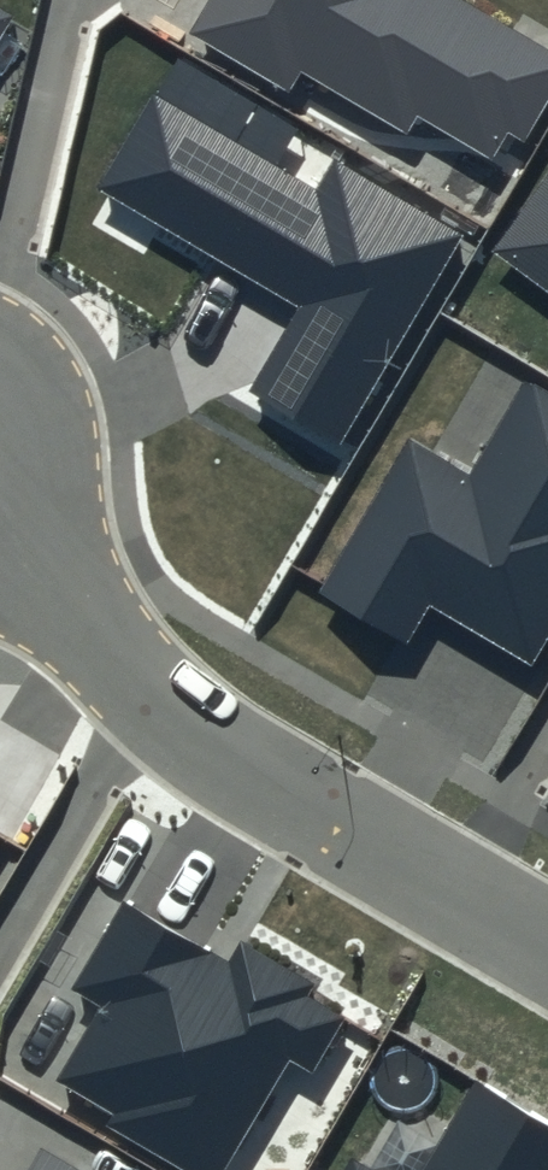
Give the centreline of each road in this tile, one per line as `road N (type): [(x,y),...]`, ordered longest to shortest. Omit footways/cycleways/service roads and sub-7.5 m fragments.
road 1 (residential): [(0,516),(149,706),(547,947)]

